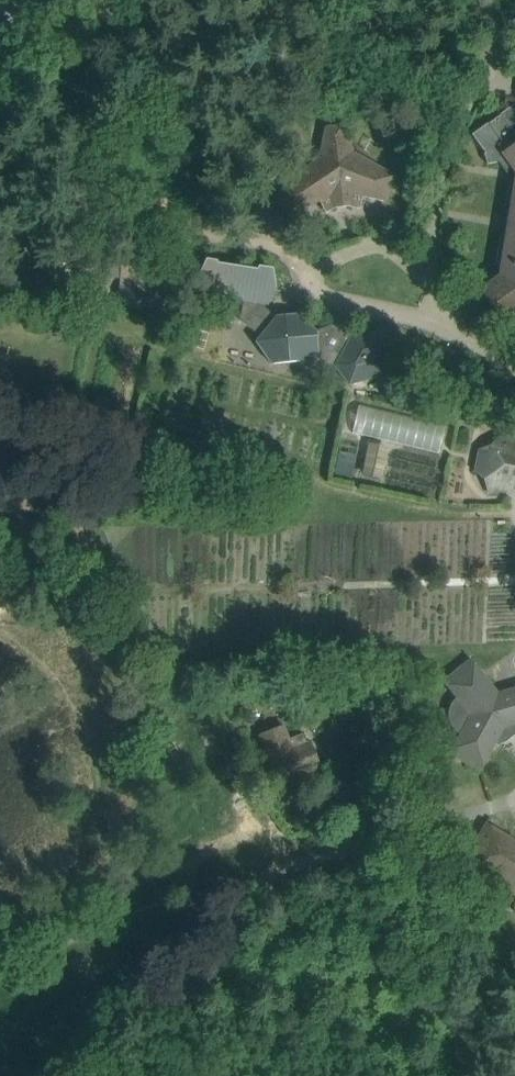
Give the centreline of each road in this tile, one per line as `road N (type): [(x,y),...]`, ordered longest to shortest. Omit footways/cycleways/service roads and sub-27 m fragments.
road 1 (residential): [(157,907),(514,798)]
road 2 (residential): [(446,329),(315,294),(316,272),(347,249),(375,245),(413,267),(435,294)]
road 3 (residential): [(514,25),(445,168),(435,294)]
road 4 (track): [(0,948),(157,907)]

